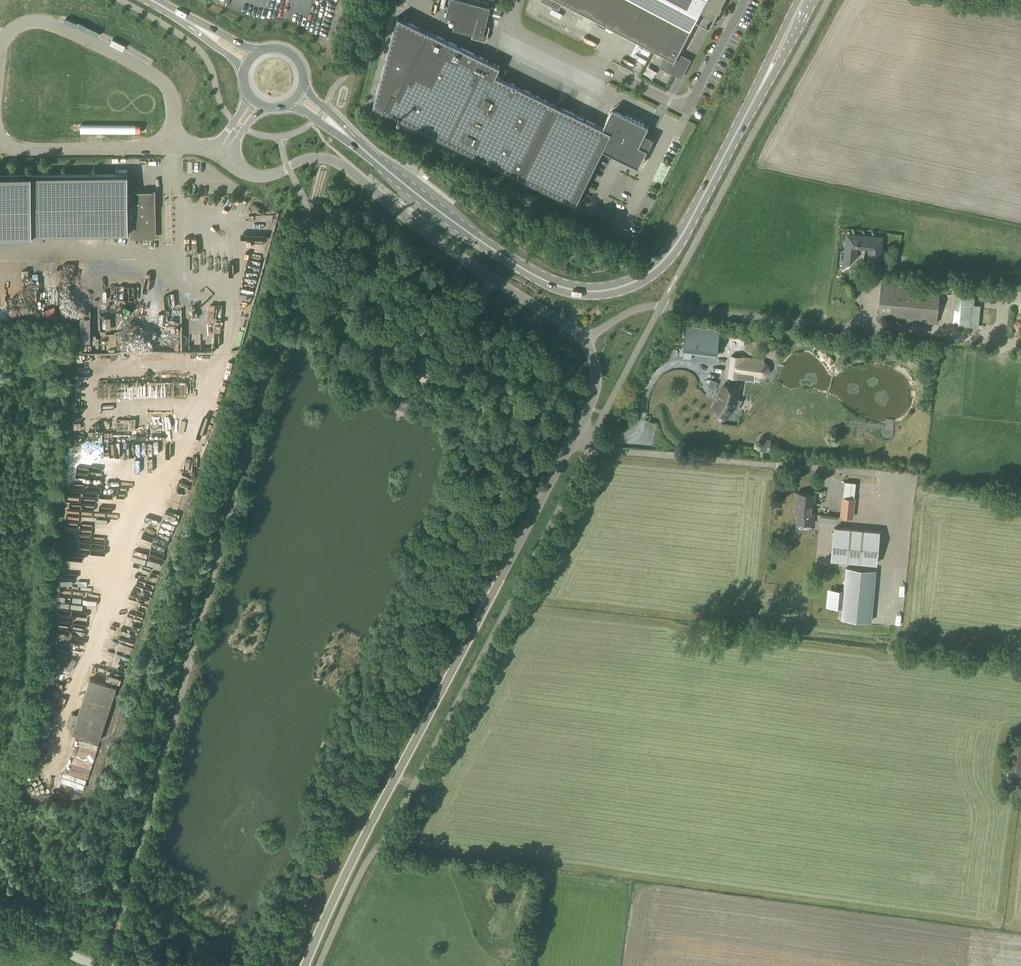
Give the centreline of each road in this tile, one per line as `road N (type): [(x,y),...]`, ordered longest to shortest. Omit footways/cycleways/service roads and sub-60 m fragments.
road 1 (secondary): [(299,96),(511,263),(562,288),(609,291),(636,281),(670,252),(806,0)]
road 2 (unclassified): [(305,965),(355,854),(590,408)]
road 3 (unclassified): [(221,153),(258,177),(308,159),(337,162),(584,340),(595,361),(590,408)]
road 4 (residential): [(689,111),(507,27),(515,0)]
road 5 (unclassified): [(0,45),(20,25),(48,22),(150,73),(173,112)]
road 6 (unclassified): [(174,146),(13,151),(0,140)]

